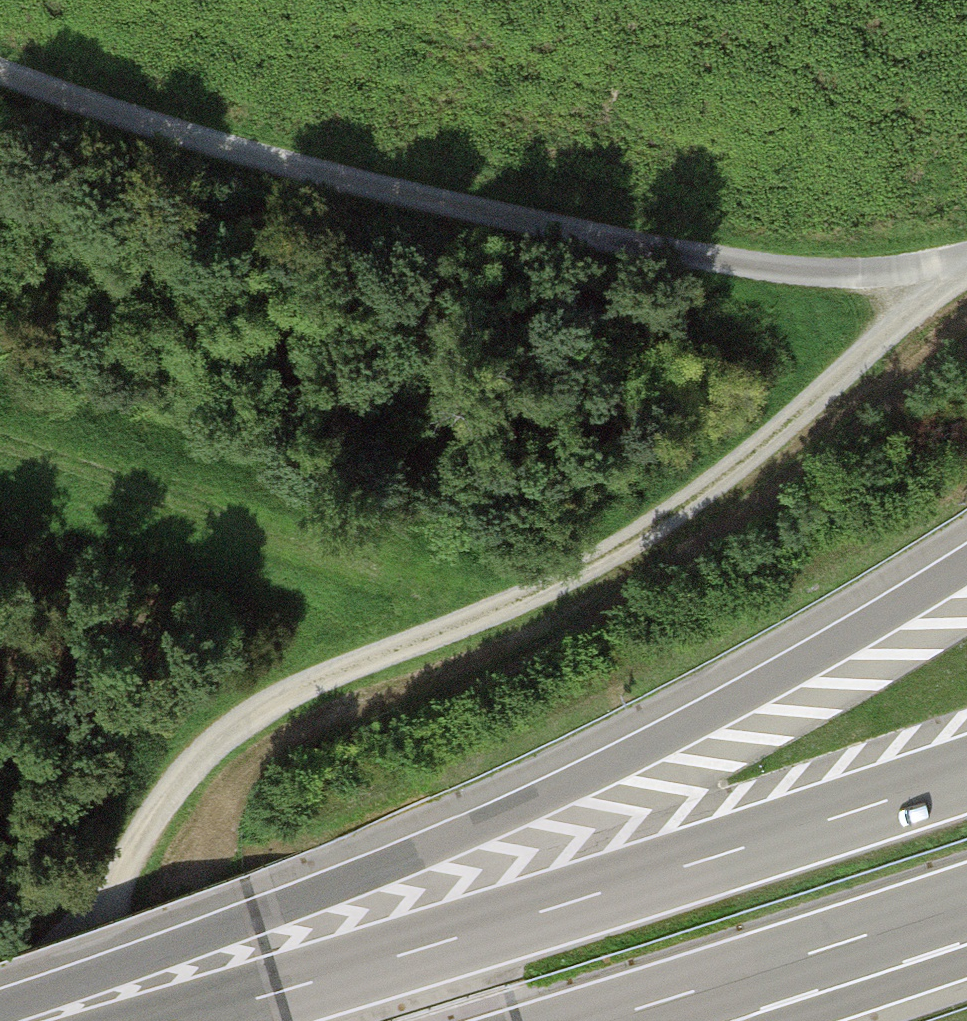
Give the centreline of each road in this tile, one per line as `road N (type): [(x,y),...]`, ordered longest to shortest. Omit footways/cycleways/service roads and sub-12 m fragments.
road 1 (track): [(947,262),(853,362),(717,480),(563,576),(308,678),(229,719),(155,803),(65,1020)]
road 2 (motorway): [(966,564),(847,639),(551,794),(34,1020)]
road 3 (track): [(966,253),(947,262),(779,268),(563,229),(332,174),(0,68)]
road 4 (motorway): [(966,775),(180,1020)]
road 5 (track): [(0,442),(404,576),(468,615)]
road 6 (motorway): [(596,1020),(966,902)]

